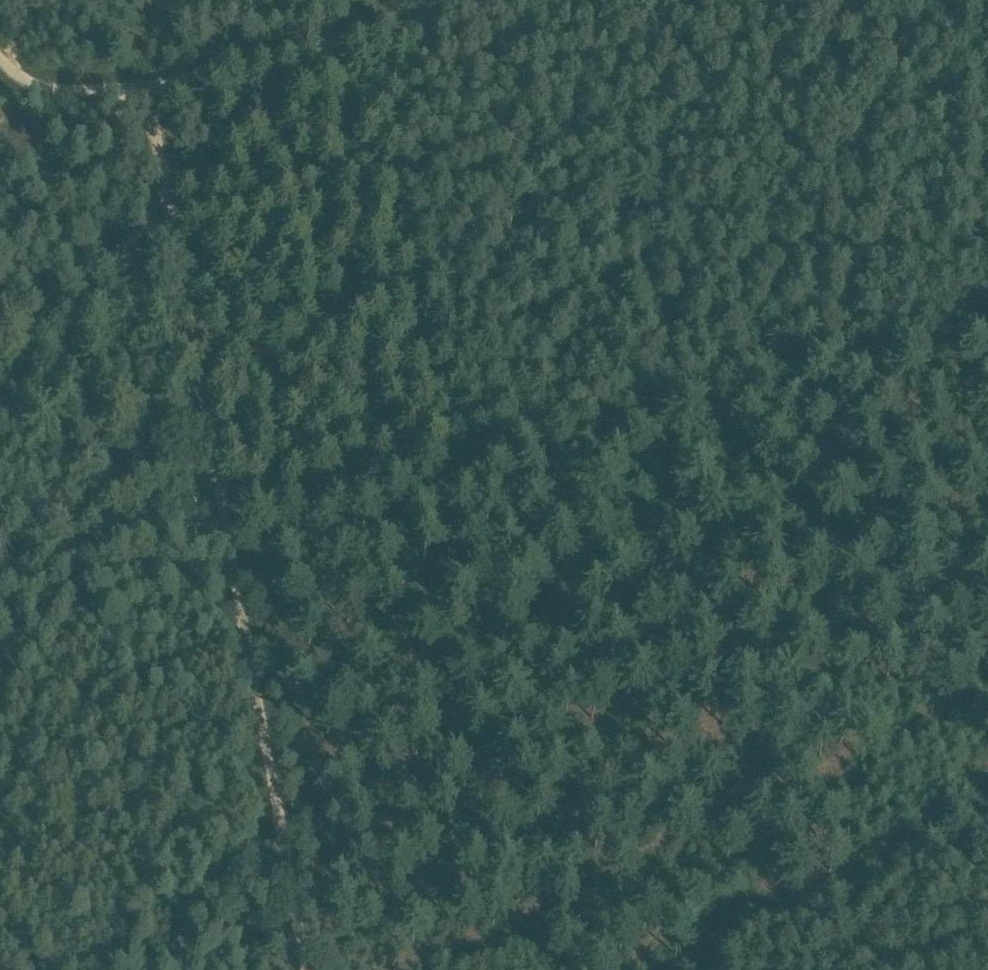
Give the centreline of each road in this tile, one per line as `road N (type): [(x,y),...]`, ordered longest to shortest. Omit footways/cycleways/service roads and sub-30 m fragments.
road 1 (track): [(305,969),(143,90)]
road 2 (track): [(296,919),(67,969)]
road 3 (track): [(143,90),(31,89),(0,59)]

